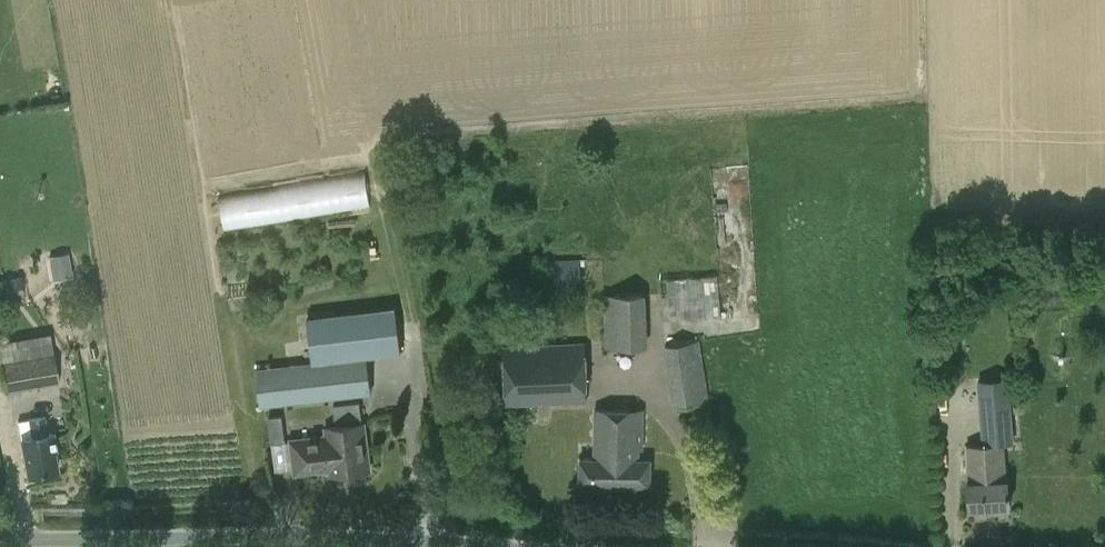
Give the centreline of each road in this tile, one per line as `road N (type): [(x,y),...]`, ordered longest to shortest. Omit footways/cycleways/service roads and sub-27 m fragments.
road 1 (unclassified): [(0,539),(437,546)]
road 2 (track): [(0,420),(21,539)]

